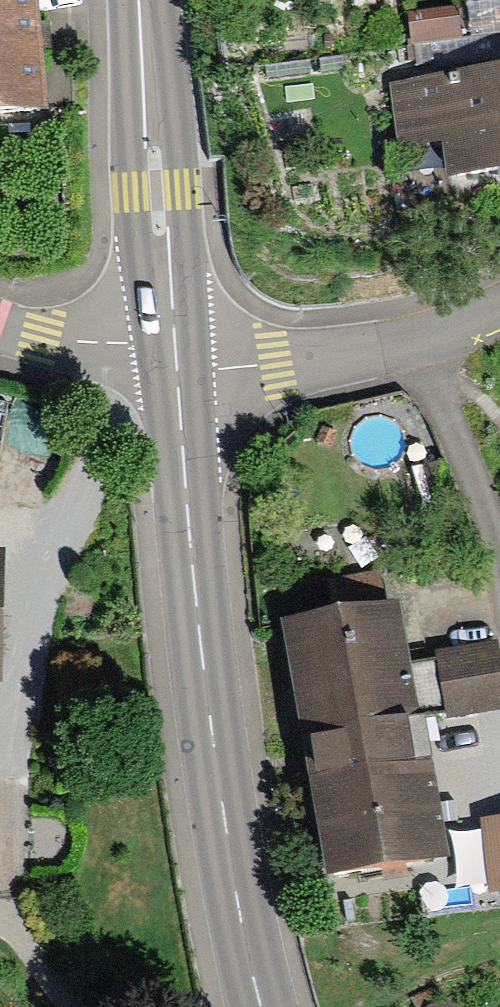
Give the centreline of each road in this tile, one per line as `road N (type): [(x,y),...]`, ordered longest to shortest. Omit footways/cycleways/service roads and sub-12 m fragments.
road 1 (tertiary): [(174,373),(221,788),(260,1006)]
road 2 (tertiary): [(140,0),(171,342)]
road 3 (residential): [(499,300),(424,333),(174,373)]
road 4 (residential): [(171,342),(81,342),(0,324)]

